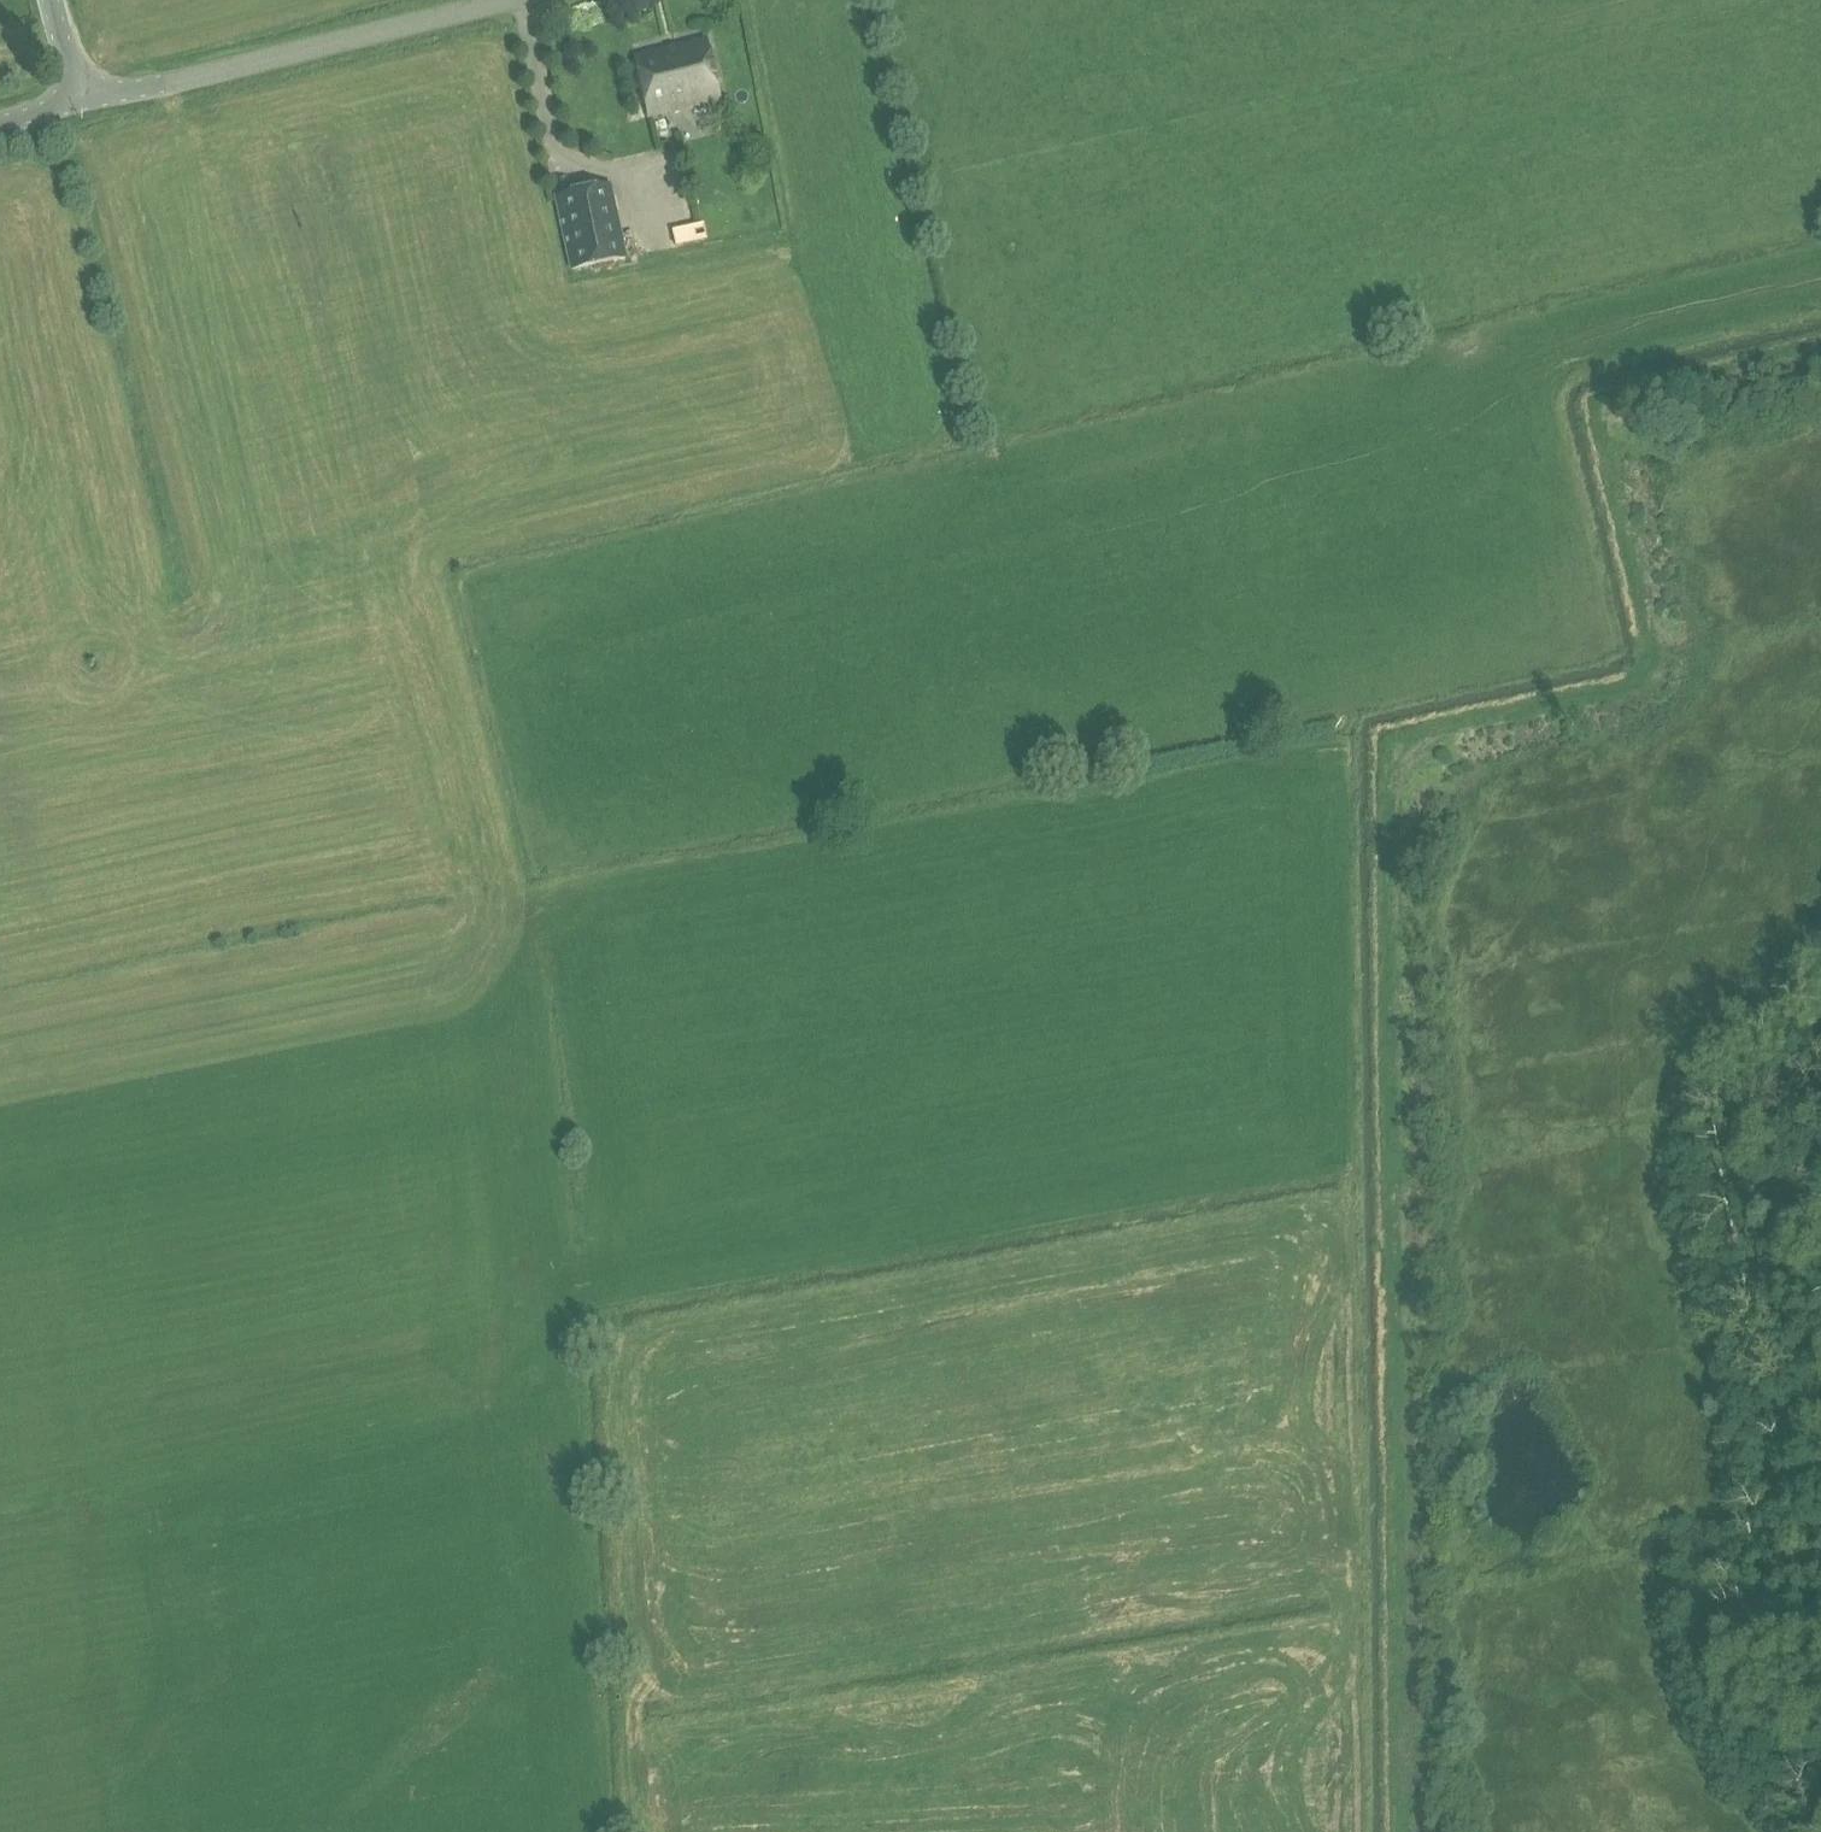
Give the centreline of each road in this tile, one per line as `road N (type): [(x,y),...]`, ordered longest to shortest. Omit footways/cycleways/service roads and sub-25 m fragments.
road 1 (unclassified): [(76,103),(513,0)]

